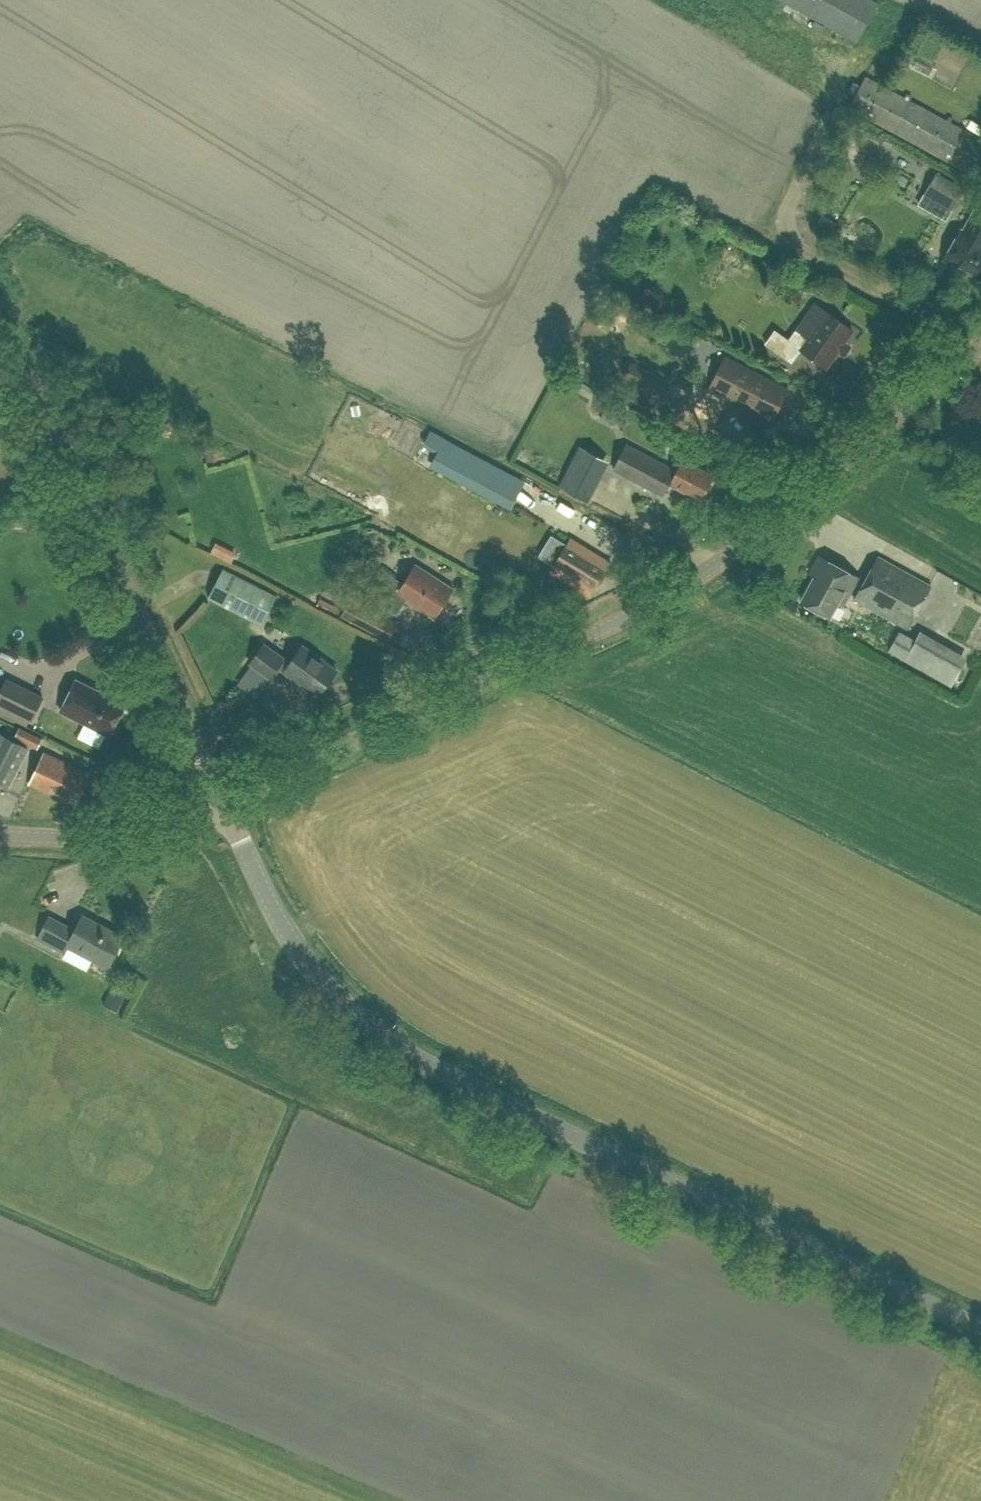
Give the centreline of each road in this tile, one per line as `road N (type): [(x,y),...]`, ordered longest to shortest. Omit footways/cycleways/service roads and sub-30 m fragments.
road 1 (unclassified): [(980,1328),(425,1063),(373,1030),(300,952),(226,799)]
road 2 (tertiary): [(226,799),(612,624),(706,573),(980,350)]
road 3 (unclassified): [(226,799),(38,392),(0,331)]
road 4 (tertiary): [(0,833),(133,832),(181,821),(226,799)]

